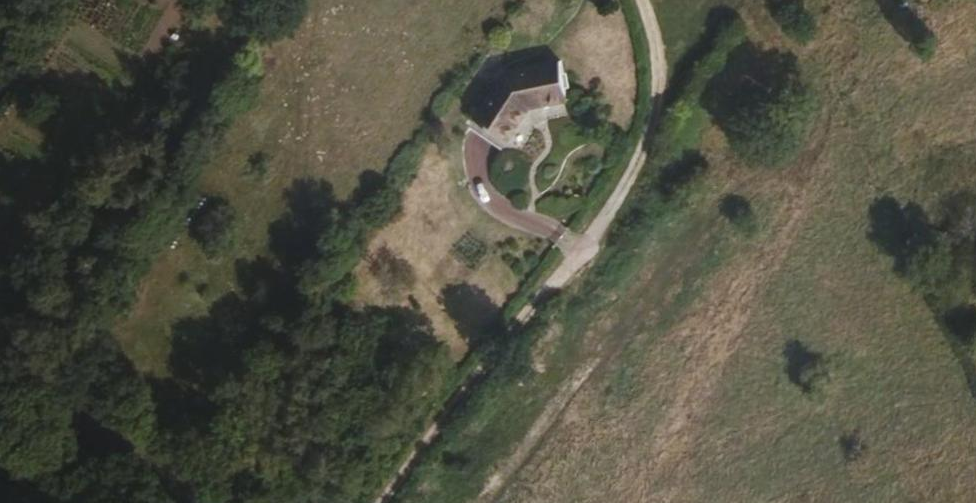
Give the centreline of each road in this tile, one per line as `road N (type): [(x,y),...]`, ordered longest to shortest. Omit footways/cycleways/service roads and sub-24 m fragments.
road 1 (track): [(380,502),(583,249),(637,166)]
road 2 (secondary): [(192,502),(0,329)]
road 3 (track): [(637,166),(749,0)]
road 4 (track): [(637,166),(659,73),(643,0)]

